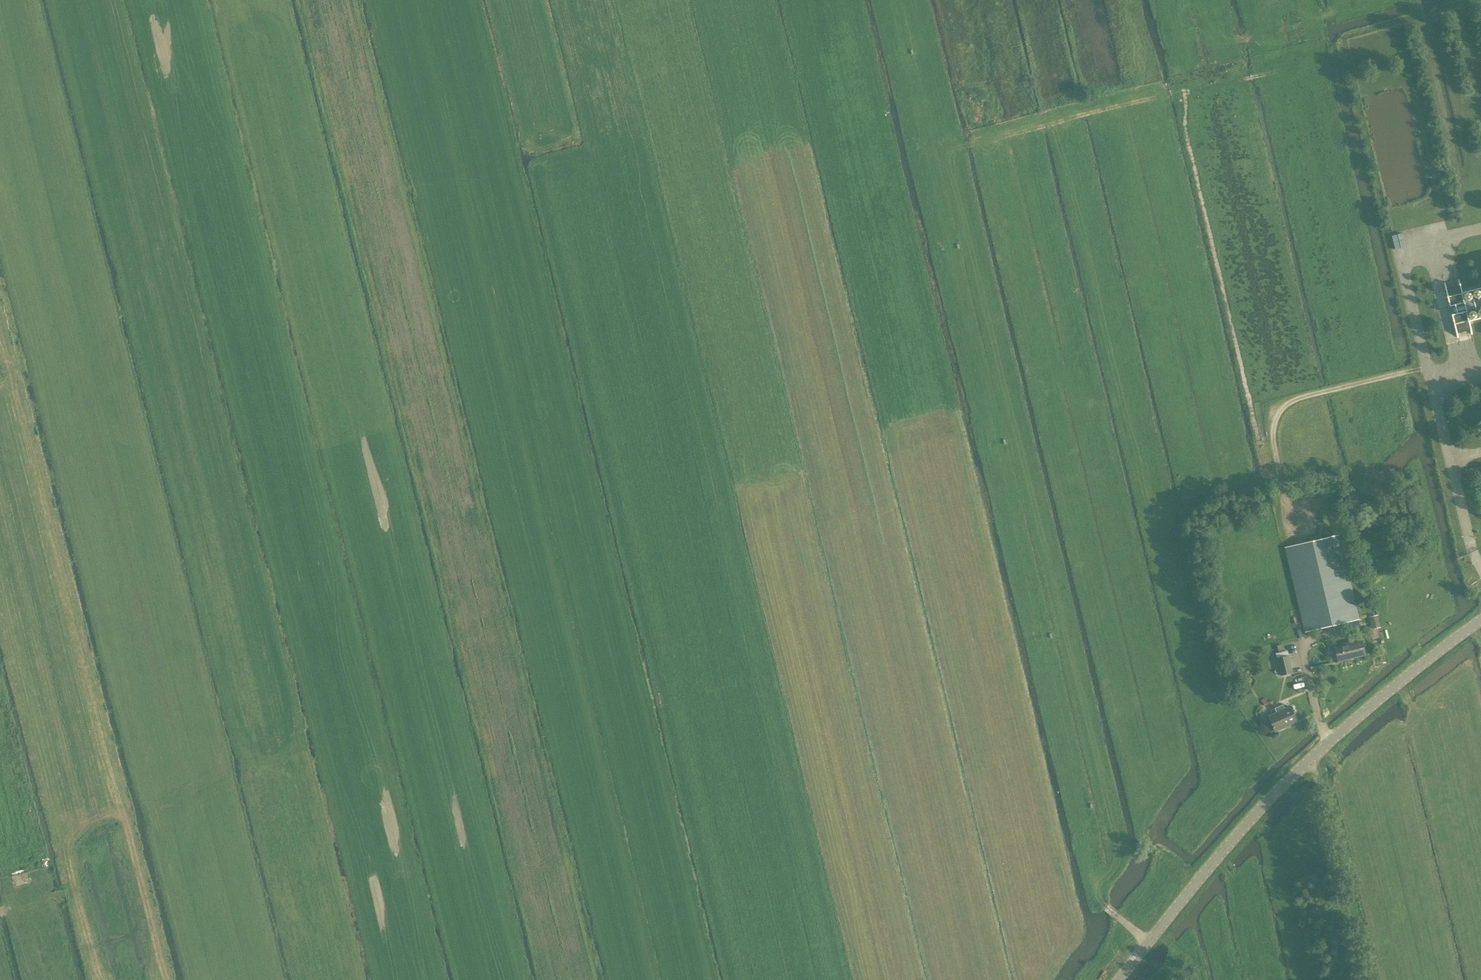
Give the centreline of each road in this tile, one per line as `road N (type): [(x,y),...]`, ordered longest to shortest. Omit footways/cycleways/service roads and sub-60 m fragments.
road 1 (unclassified): [(1118,979),(1310,759),(1480,622)]

